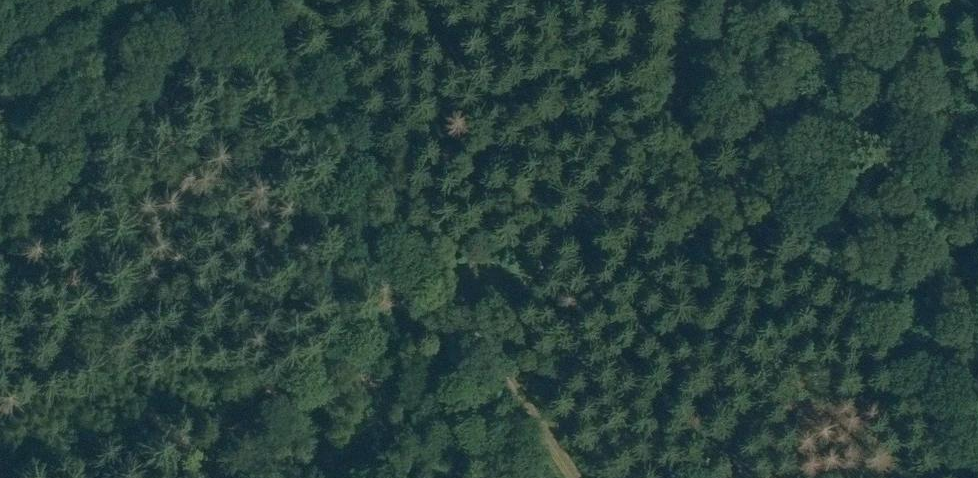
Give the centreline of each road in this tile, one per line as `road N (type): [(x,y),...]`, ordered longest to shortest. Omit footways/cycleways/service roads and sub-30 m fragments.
road 1 (track): [(307,477),(464,339),(491,327),(671,100),(712,69),(884,6)]
road 2 (track): [(576,477),(250,0)]
road 3 (track): [(0,107),(160,0)]
road 4 (track): [(884,6),(977,143)]

